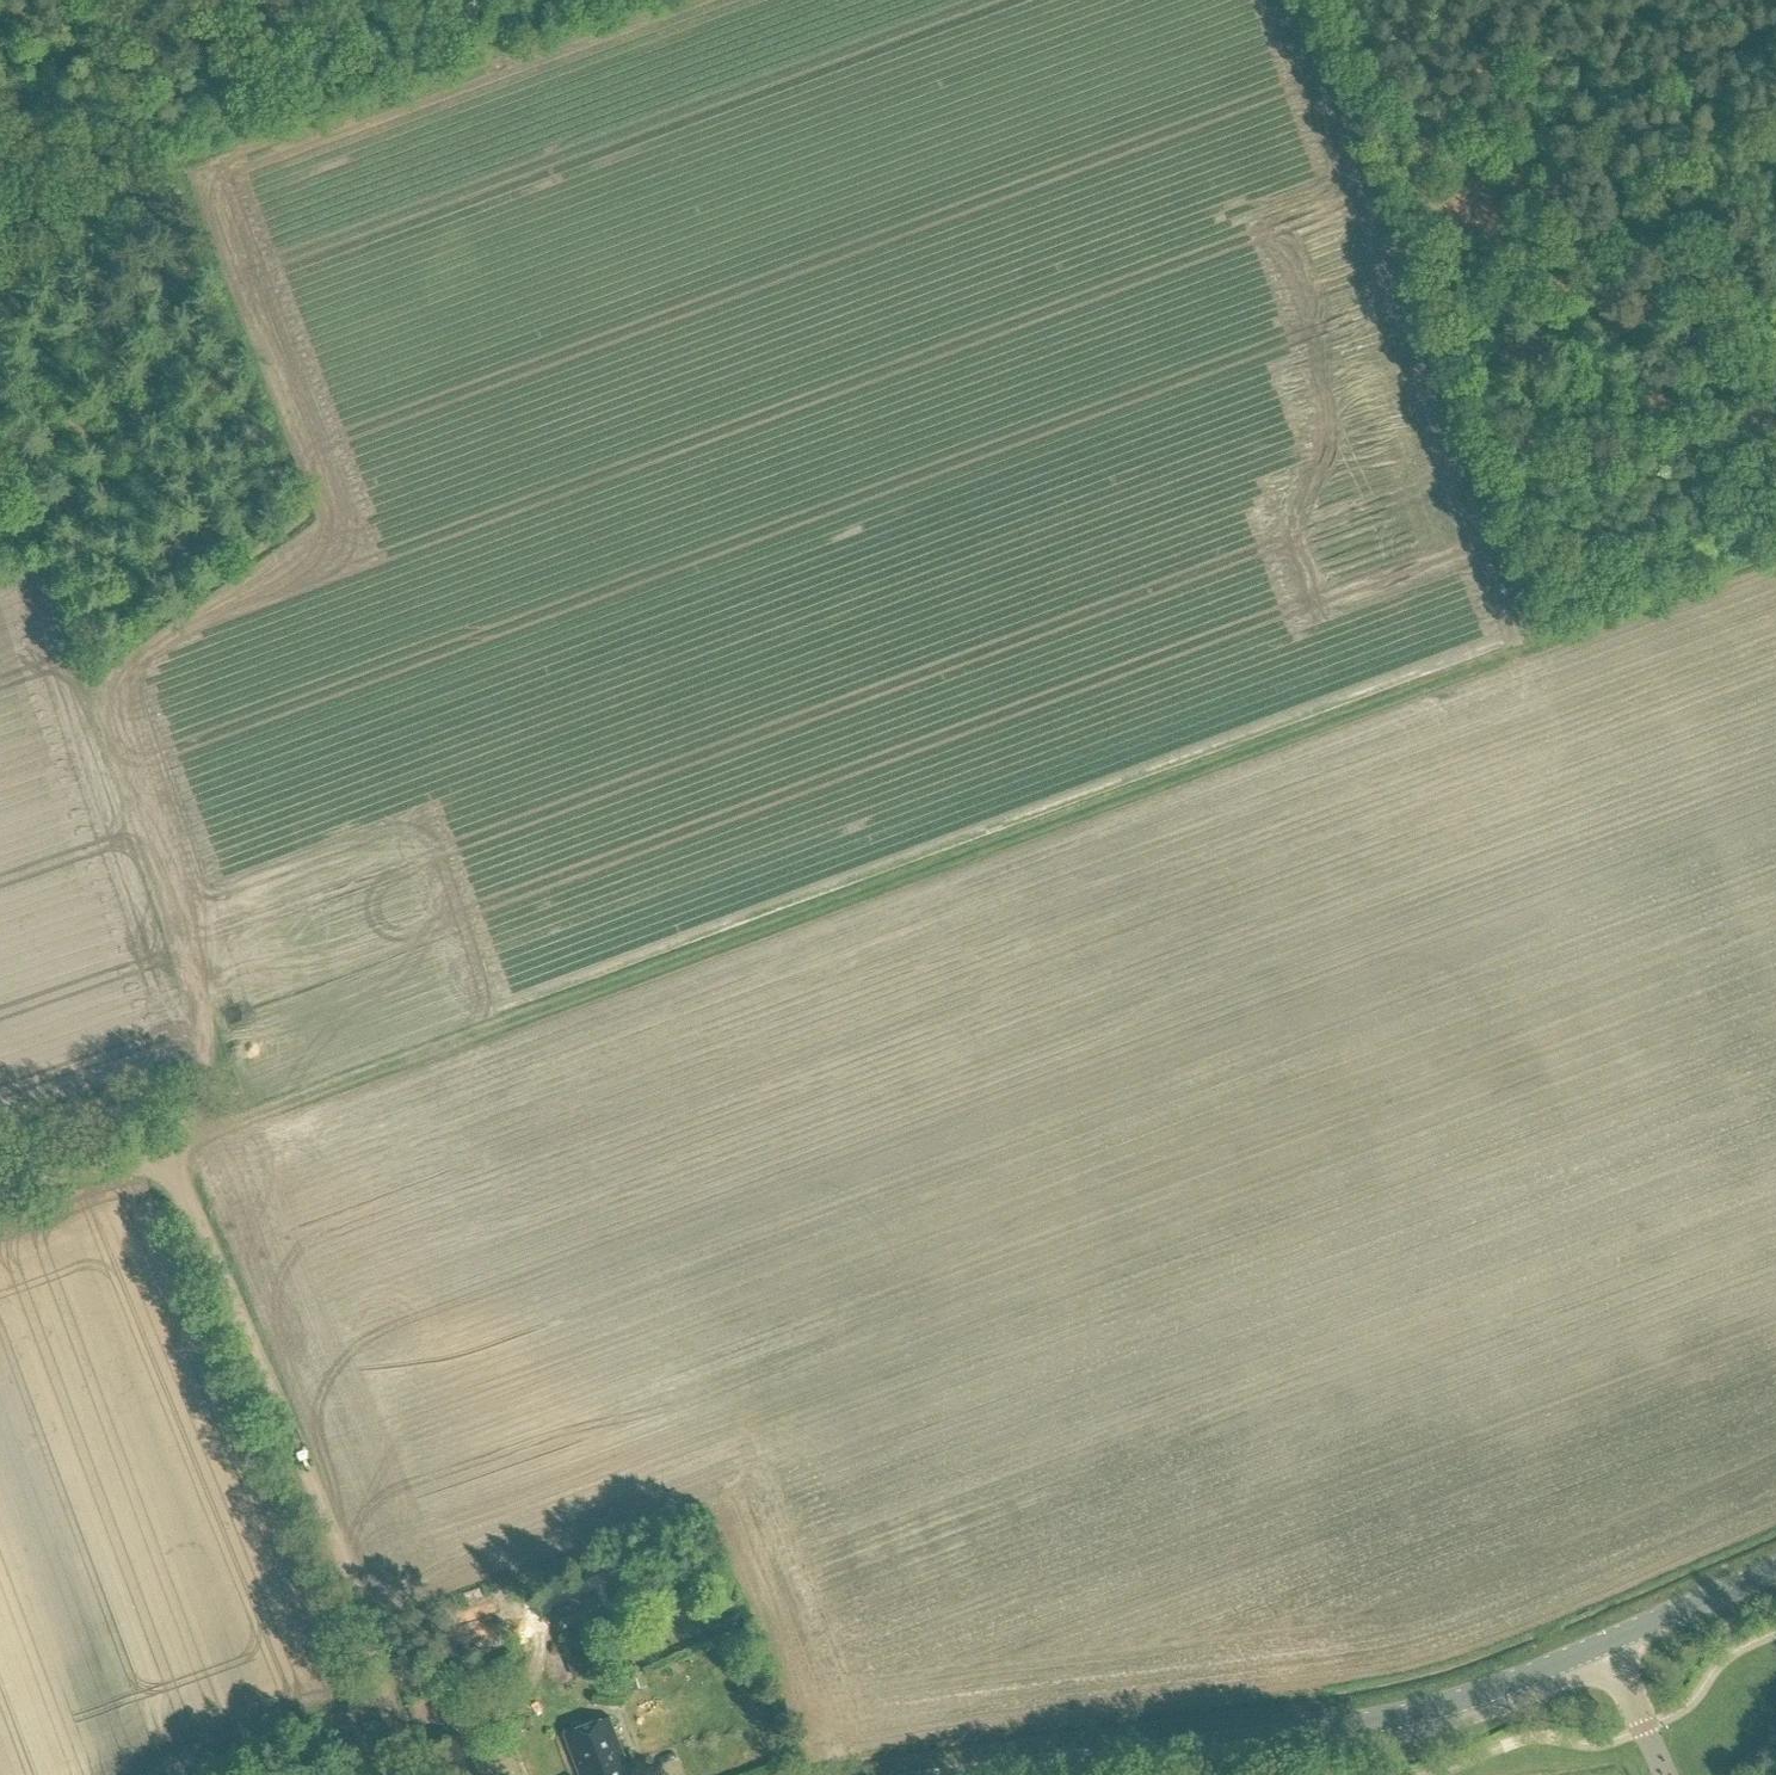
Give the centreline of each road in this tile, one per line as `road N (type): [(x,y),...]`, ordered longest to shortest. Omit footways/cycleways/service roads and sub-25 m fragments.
road 1 (track): [(186,1143),(1775,558)]
road 2 (tertiary): [(972,1774),(1403,1716),(1519,1678),(1775,1569)]
road 3 (track): [(0,1198),(114,1167),(166,1170),(185,1191),(361,1603),(415,1774)]
road 4 (track): [(0,407),(197,1003),(204,1034),(198,1117),(166,1170)]

